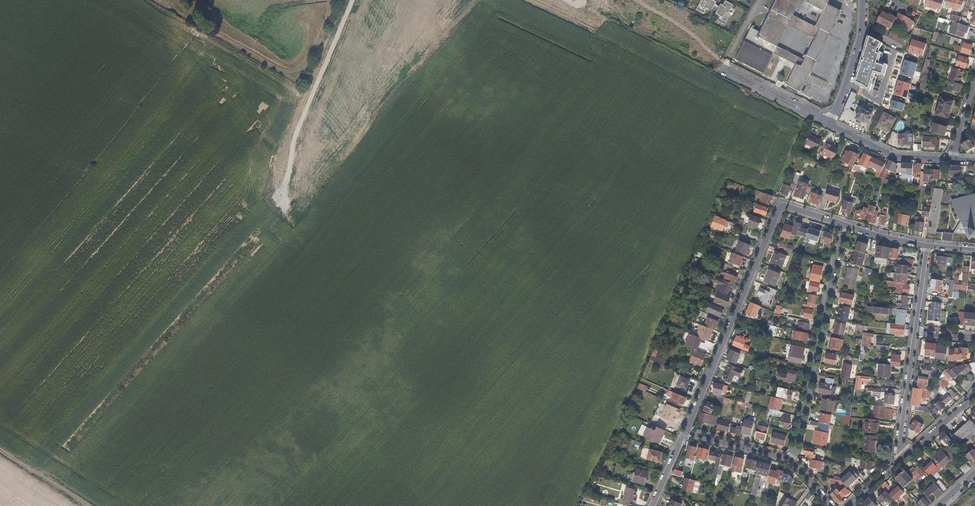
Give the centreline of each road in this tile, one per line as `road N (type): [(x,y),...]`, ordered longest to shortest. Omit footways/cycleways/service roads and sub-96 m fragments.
road 1 (residential): [(848,227),(778,211),(683,433)]
road 2 (residential): [(789,460),(848,227)]
road 3 (unknown): [(566,0),(701,68),(725,70)]
road 4 (residential): [(915,332),(898,462)]
road 5 (residential): [(863,0),(861,35),(829,124)]
road 6 (residential): [(950,161),(891,157),(829,124)]

